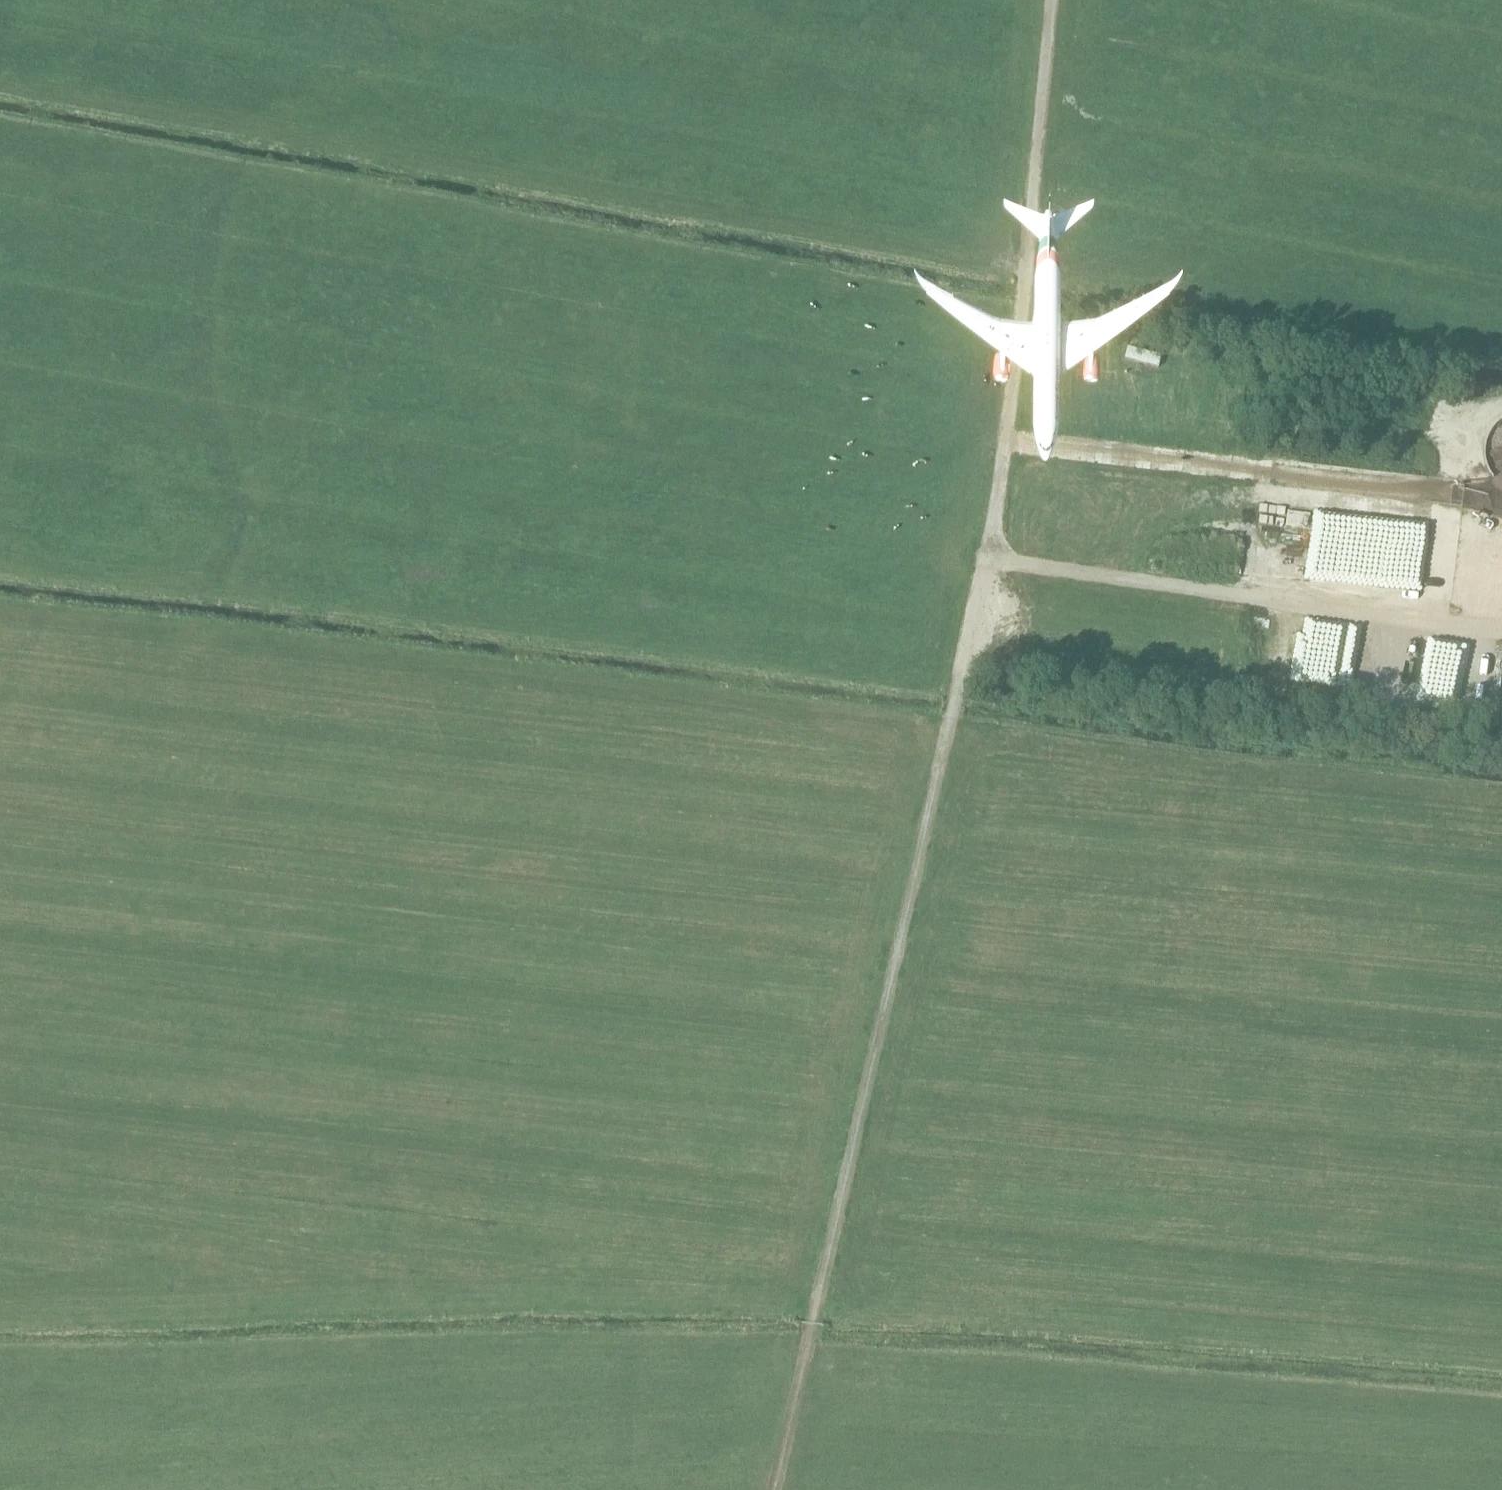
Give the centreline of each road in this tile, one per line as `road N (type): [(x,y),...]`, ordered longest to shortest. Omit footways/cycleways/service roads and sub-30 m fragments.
road 1 (track): [(772,1489),(991,560),(1053,0)]
road 2 (track): [(1501,625),(991,560)]
road 3 (track): [(832,228),(1024,267)]

